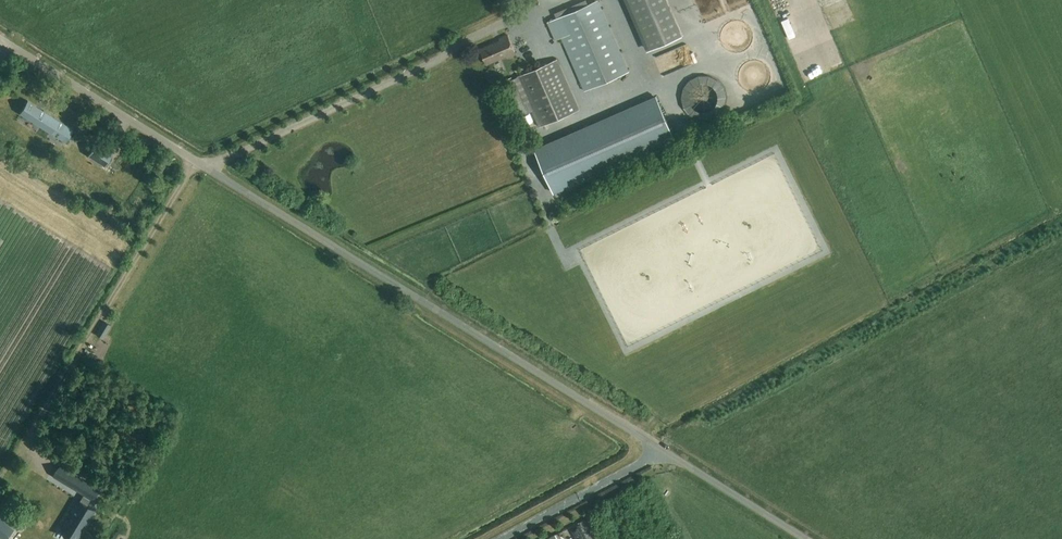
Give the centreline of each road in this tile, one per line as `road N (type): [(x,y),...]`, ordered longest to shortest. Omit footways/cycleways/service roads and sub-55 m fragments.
road 1 (unclassified): [(807,538),(0,39)]
road 2 (track): [(195,161),(3,472)]
road 3 (track): [(213,173),(226,159),(465,43),(529,23)]

